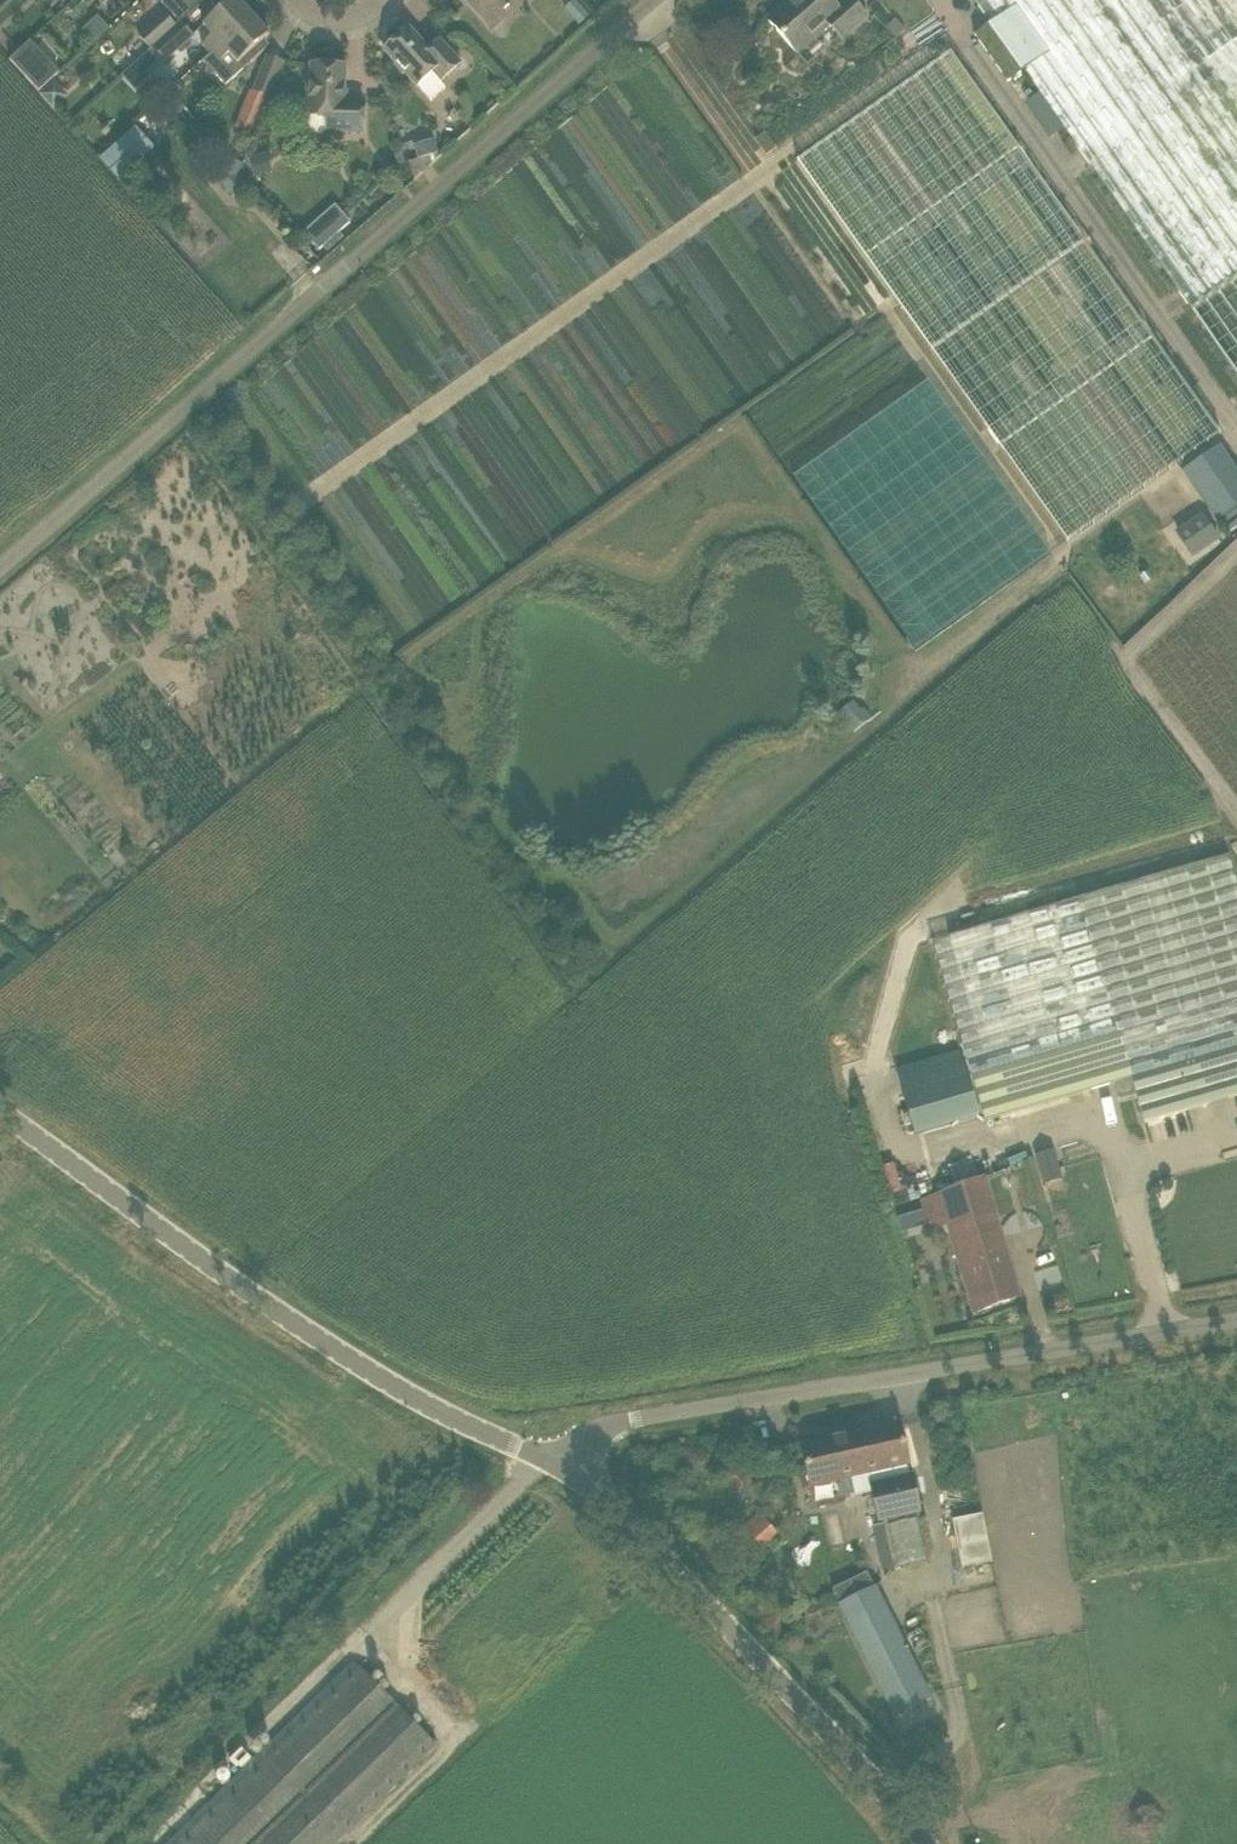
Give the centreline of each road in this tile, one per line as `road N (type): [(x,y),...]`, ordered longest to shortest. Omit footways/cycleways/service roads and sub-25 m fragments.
road 1 (unclassified): [(0,571),(653,0)]
road 2 (unclassified): [(536,1451),(636,1425),(1236,1314)]
road 3 (unclassified): [(536,1451),(439,1413),(0,1117)]
road 4 (unclassified): [(919,1843),(880,1789),(536,1451)]

